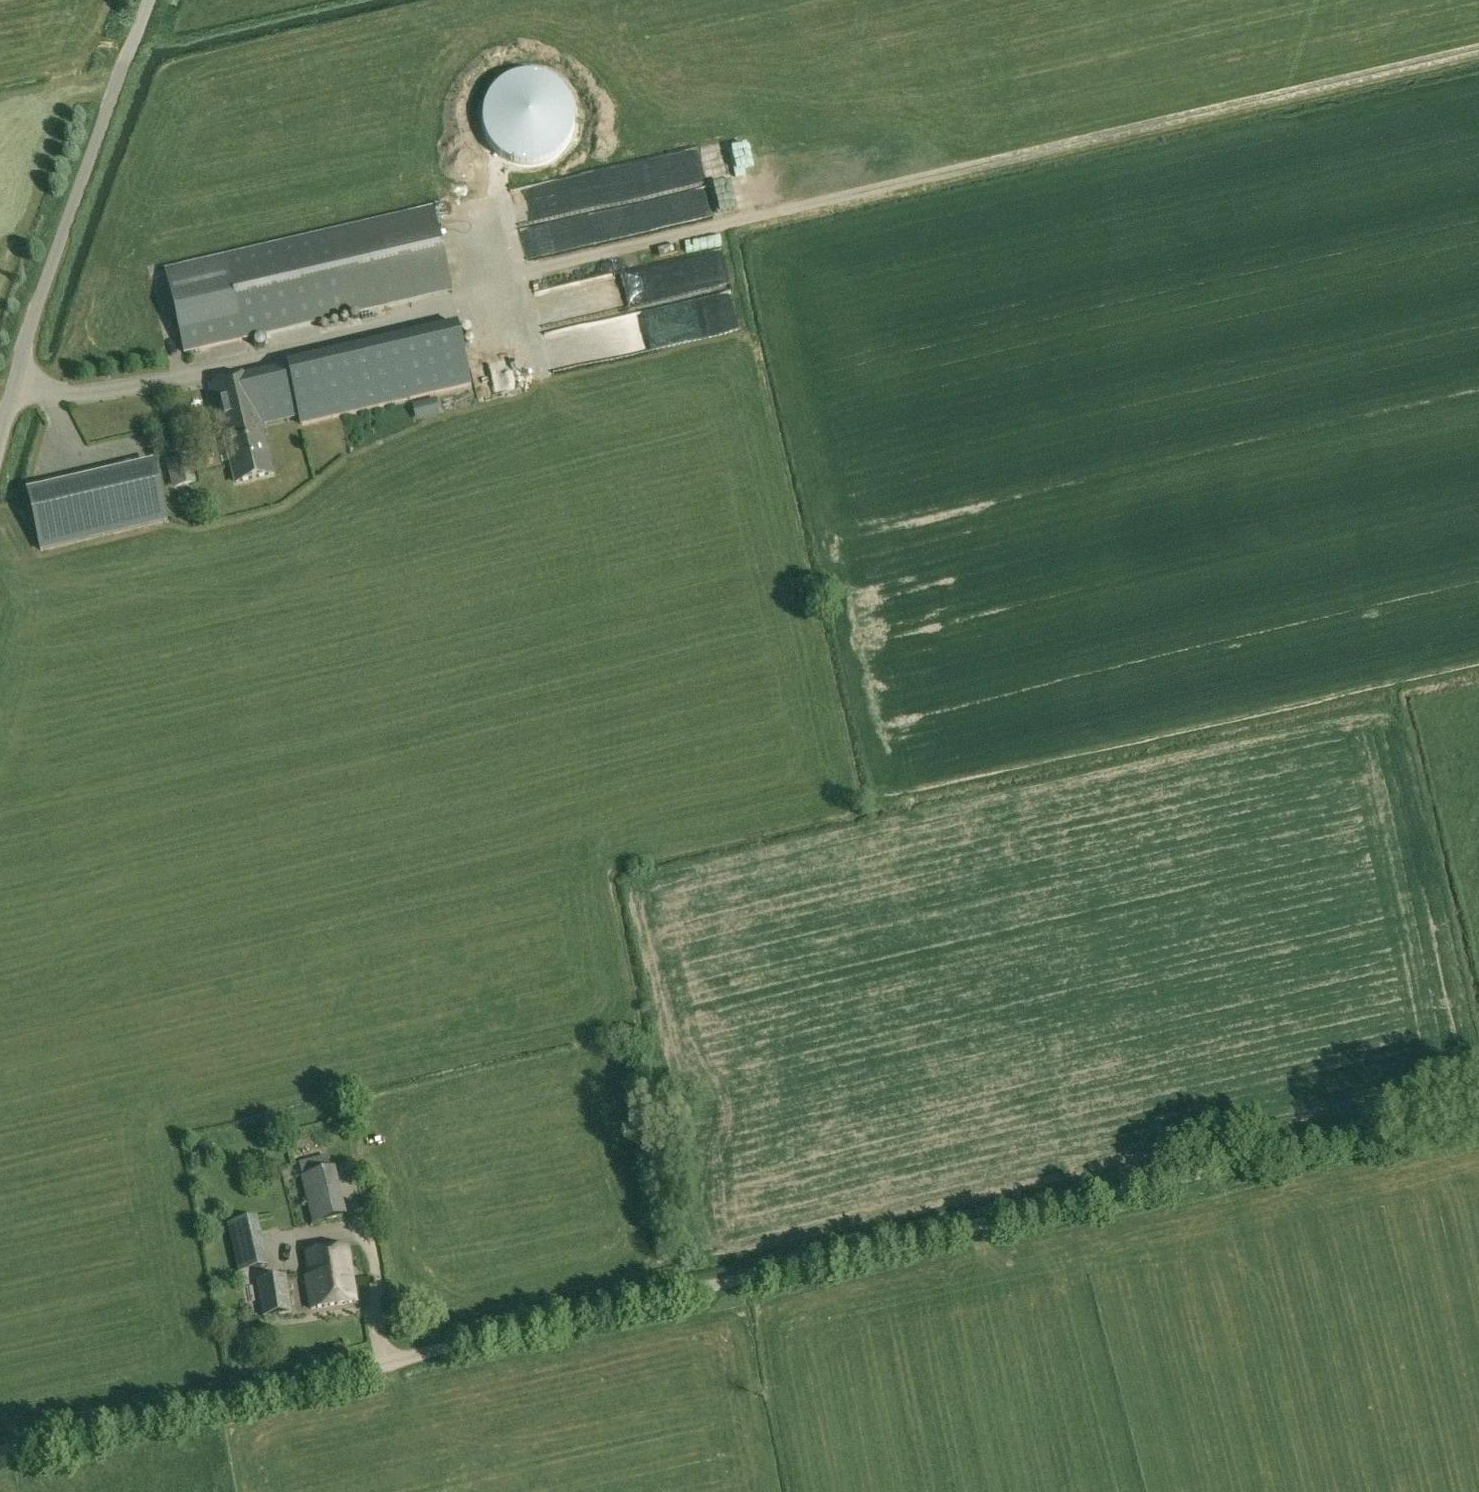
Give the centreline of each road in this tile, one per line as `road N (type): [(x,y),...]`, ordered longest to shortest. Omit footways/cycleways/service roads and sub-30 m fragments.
road 1 (unclassified): [(375,1369),(1478,1110)]
road 2 (track): [(0,458),(44,281),(147,0)]
road 3 (track): [(0,1454),(375,1369)]

